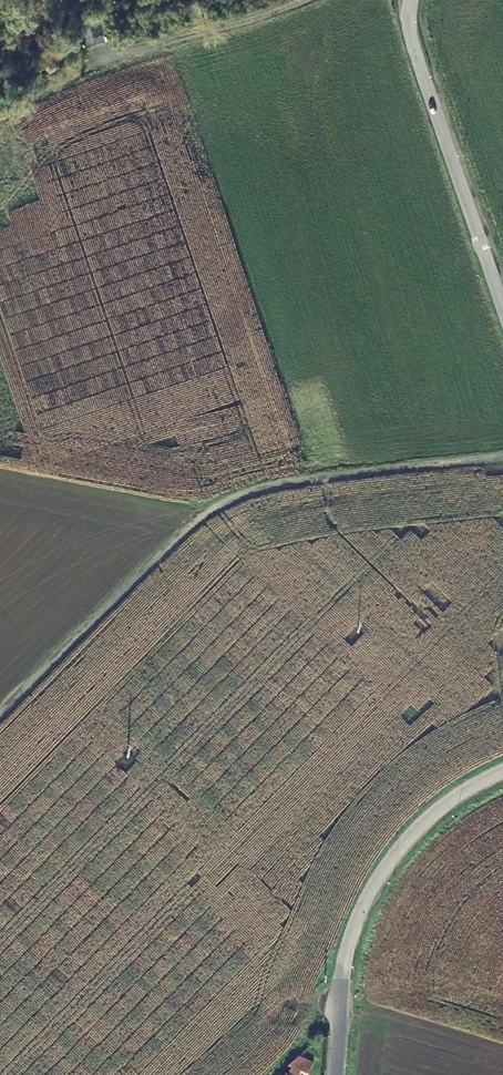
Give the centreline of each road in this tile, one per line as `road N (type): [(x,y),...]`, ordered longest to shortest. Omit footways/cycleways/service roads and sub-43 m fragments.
road 1 (track): [(502,456),(321,477),(214,504),(0,727)]
road 2 (residential): [(335,1074),(350,949),(370,879),(406,828),(459,789),(502,771)]
road 3 (residential): [(502,312),(411,0)]

